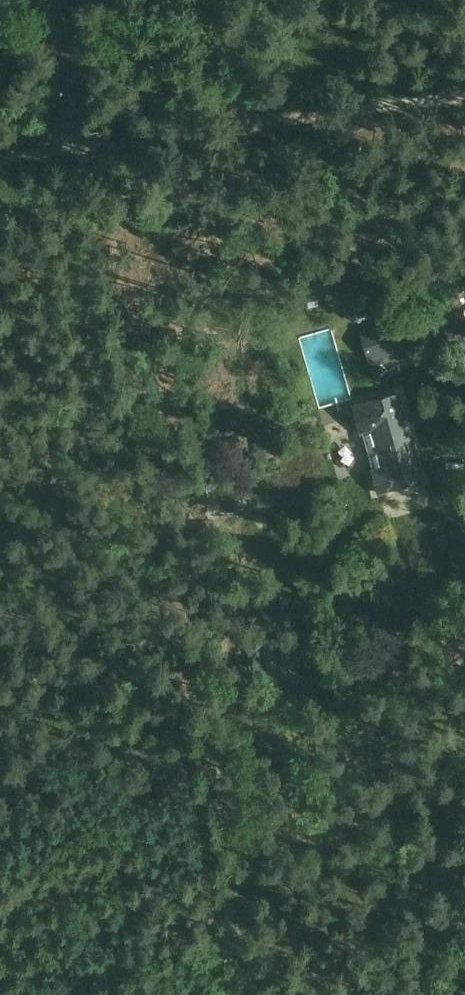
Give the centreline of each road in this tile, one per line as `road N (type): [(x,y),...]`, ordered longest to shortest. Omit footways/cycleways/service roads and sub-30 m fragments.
road 1 (unclassified): [(464,95),(0,158)]

